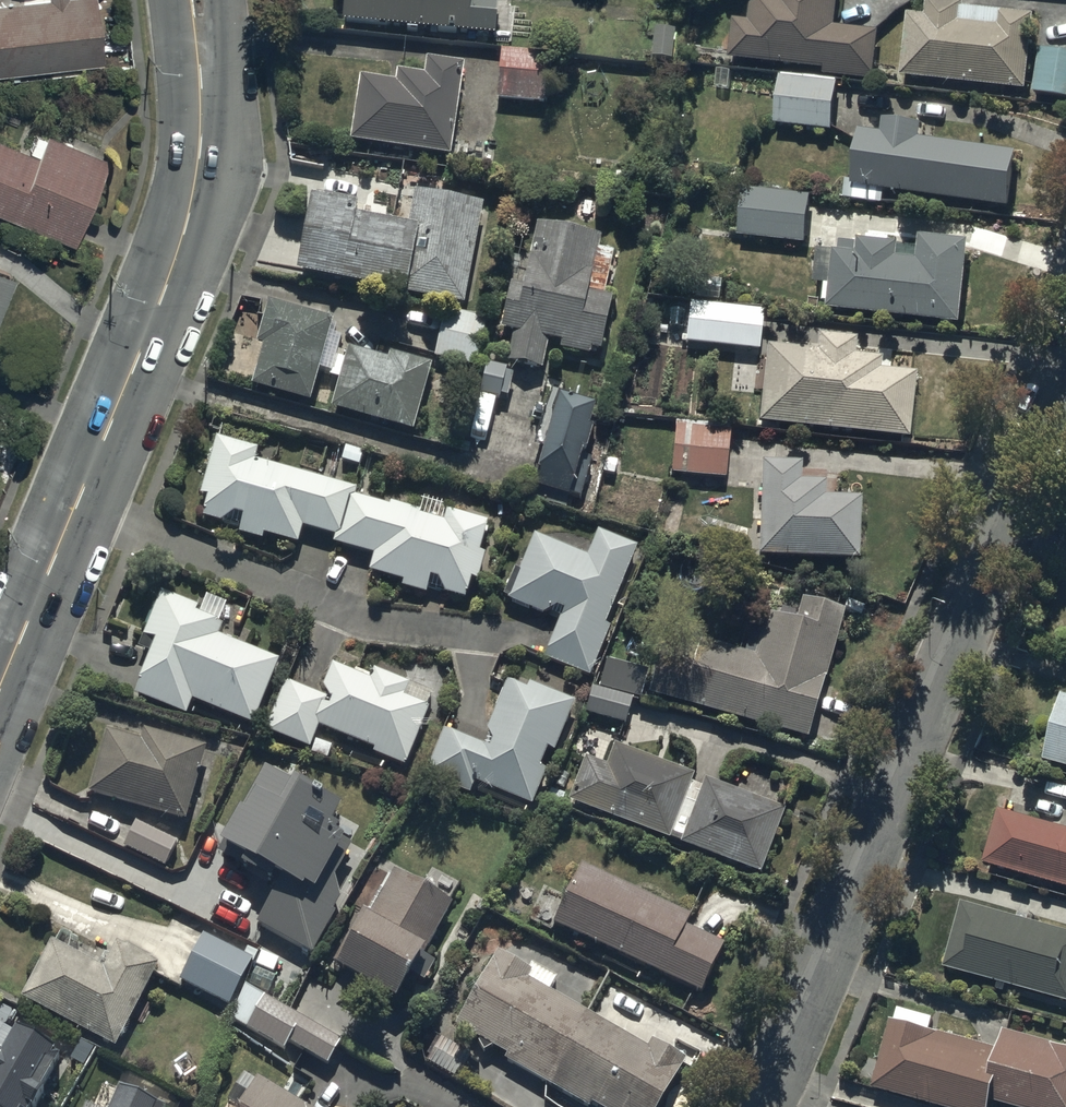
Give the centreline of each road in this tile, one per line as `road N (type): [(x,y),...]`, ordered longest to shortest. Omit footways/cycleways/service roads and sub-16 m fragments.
road 1 (residential): [(1065,375),(757,1106)]
road 2 (tertiary): [(79,508),(197,210),(212,137),(195,0)]
road 3 (residential): [(490,638),(367,623),(79,508)]
road 4 (tertiary): [(0,699),(79,508)]

